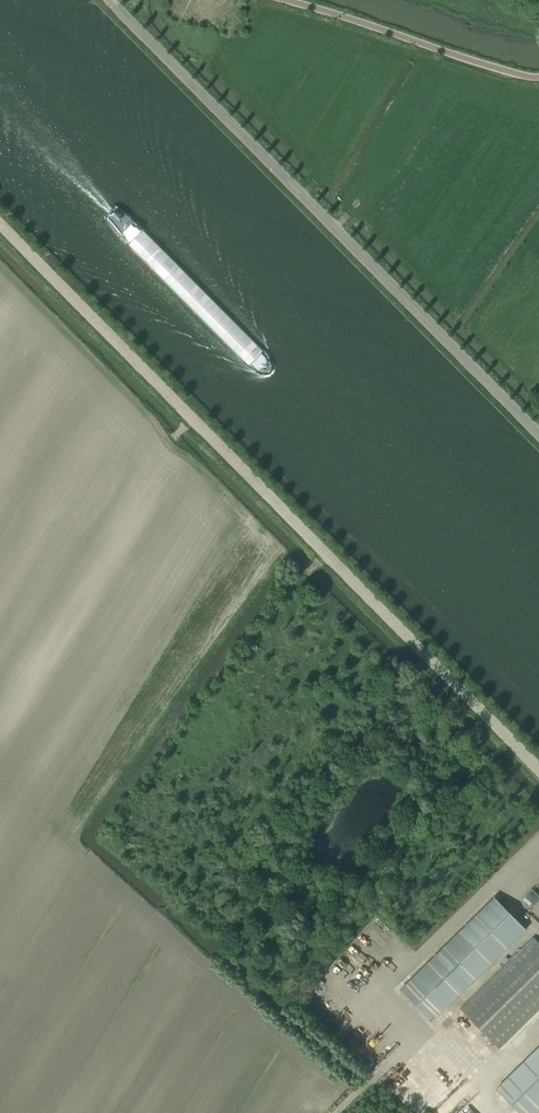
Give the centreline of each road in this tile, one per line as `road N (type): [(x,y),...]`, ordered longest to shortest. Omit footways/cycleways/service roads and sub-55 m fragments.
road 1 (unclassified): [(538,772),(0,228)]
road 2 (unclassified): [(538,435),(110,0)]
road 3 (track): [(336,1112),(420,1033),(383,993),(538,841)]
road 4 (unclassified): [(538,77),(286,0)]

